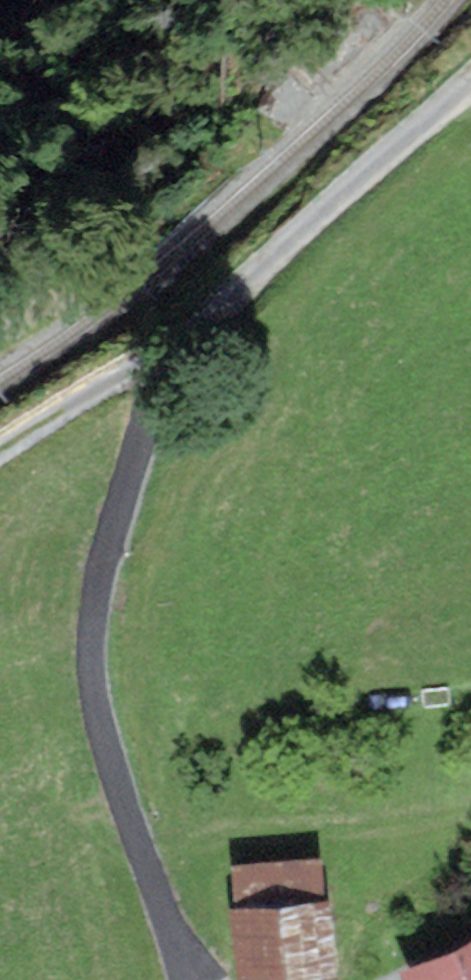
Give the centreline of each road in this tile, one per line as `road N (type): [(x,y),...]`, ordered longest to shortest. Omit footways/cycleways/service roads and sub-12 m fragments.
road 1 (track): [(186,979),(114,775),(93,647),(96,599),(151,407),(213,320)]
road 2 (track): [(470,85),(350,186),(213,320)]
road 3 (track): [(213,320),(0,451)]

